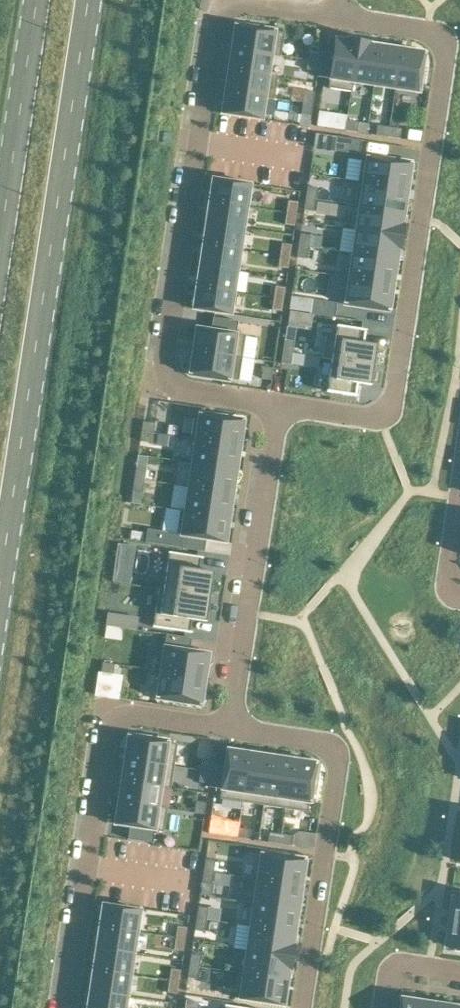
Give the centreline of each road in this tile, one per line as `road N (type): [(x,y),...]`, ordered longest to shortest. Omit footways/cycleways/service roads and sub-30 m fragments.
road 1 (residential): [(330,18),(241,5),(218,20),(165,363),(184,390),(283,406)]
road 2 (residential): [(283,406),(366,417),(391,400),(447,56),(426,33),(330,18)]
road 3 (primary): [(0,583),(86,0)]
road 4 (residential): [(67,1007),(109,733),(117,718),(235,729)]
road 5 (residential): [(301,1007),(336,752),(324,742),(235,729)]
road 6 (residential): [(235,729),(283,406)]
road 7 (primary): [(35,0),(0,235)]

